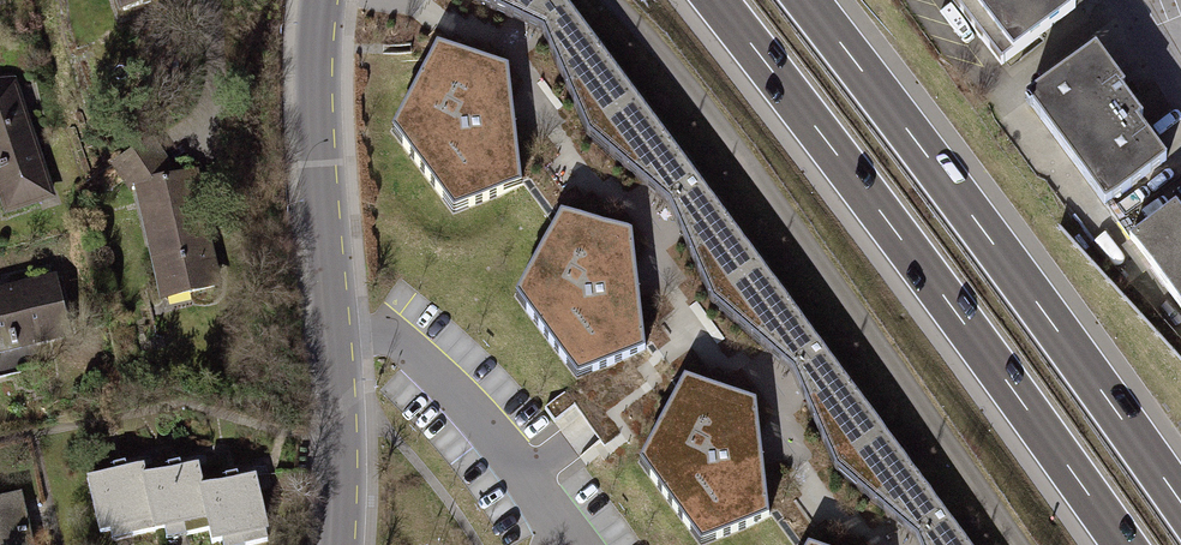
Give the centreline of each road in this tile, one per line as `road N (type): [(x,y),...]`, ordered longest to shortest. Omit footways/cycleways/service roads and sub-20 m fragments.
road 1 (motorway): [(716,0),(1124,544)]
road 2 (motorway): [(1180,501),(807,0)]
road 3 (tertiary): [(324,0),(321,107),(338,318)]
road 4 (residential): [(338,318),(394,334),(498,435),(527,474)]
road 5 (tertiary): [(338,318),(343,544)]

